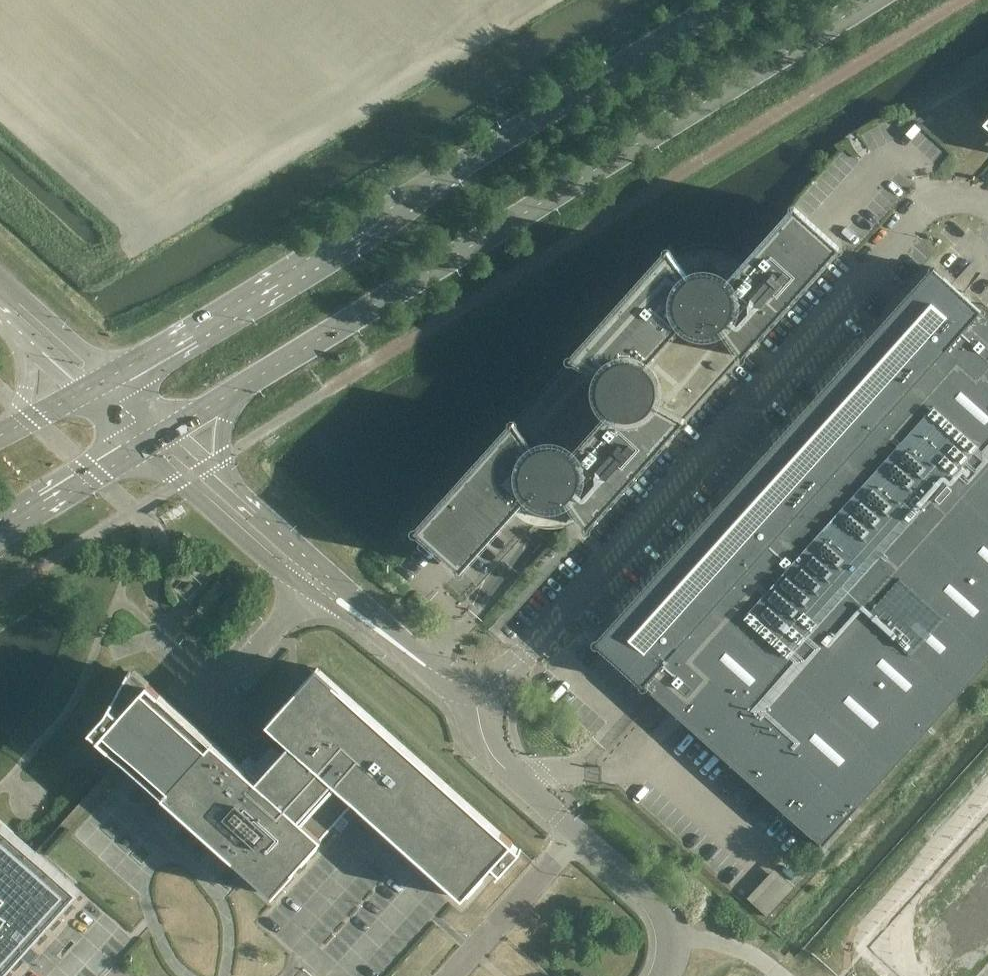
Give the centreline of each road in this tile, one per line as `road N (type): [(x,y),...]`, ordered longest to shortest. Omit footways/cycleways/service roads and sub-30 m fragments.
road 1 (secondary): [(229,395),(868,0)]
road 2 (unclassified): [(474,685),(520,659),(925,205),(947,197),(987,206)]
road 3 (secondary): [(729,0),(112,376)]
road 4 (unclassified): [(663,975),(671,924),(494,756),(474,685)]
road 5 (unclassified): [(143,448),(274,567),(338,598)]
road 6 (secondary): [(0,535),(143,448)]
road 7 (unclassified): [(338,598),(222,480)]
road 8 (unclassified): [(474,685),(433,670),(338,598)]
road 9 (unclassified): [(112,376),(0,276)]

